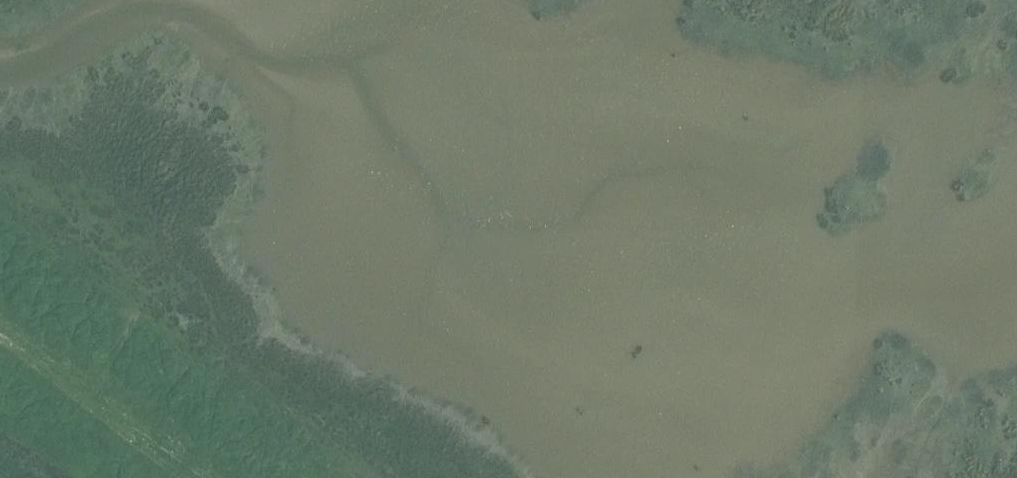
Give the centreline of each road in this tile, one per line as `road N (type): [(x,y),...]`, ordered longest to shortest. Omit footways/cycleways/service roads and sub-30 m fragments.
road 1 (track): [(0,325),(207,477)]

